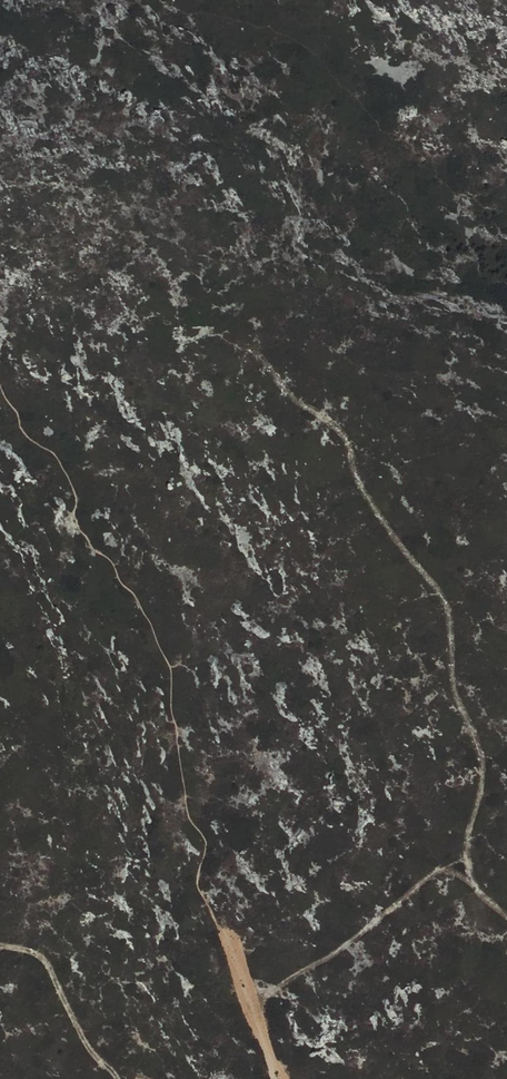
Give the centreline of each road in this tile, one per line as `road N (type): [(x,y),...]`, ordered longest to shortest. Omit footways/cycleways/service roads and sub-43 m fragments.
road 1 (track): [(218,932),(271,1078)]

